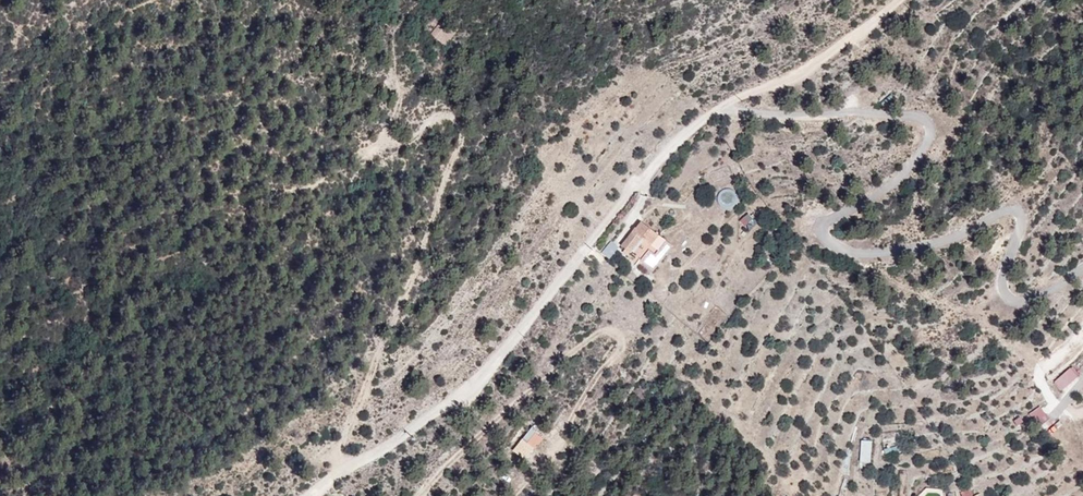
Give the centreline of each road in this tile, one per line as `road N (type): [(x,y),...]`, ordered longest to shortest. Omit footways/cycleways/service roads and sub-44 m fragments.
road 1 (unclassified): [(721,108),(924,122),(926,147),(910,169),(826,221),(829,241),(852,254),(916,248),(1010,211),(1021,216),(1001,285),(1009,297),(1019,302),(1082,269)]
road 2 (unclassified): [(311,495),(476,385),(655,164),(721,108)]
road 3 (track): [(336,476),(463,139),(453,118),(441,114),(408,140),(384,134)]
road 4 (track): [(408,495),(592,340),(609,336),(618,353),(527,484)]
road 5 (unclassified): [(721,108),(793,77),(899,0)]

